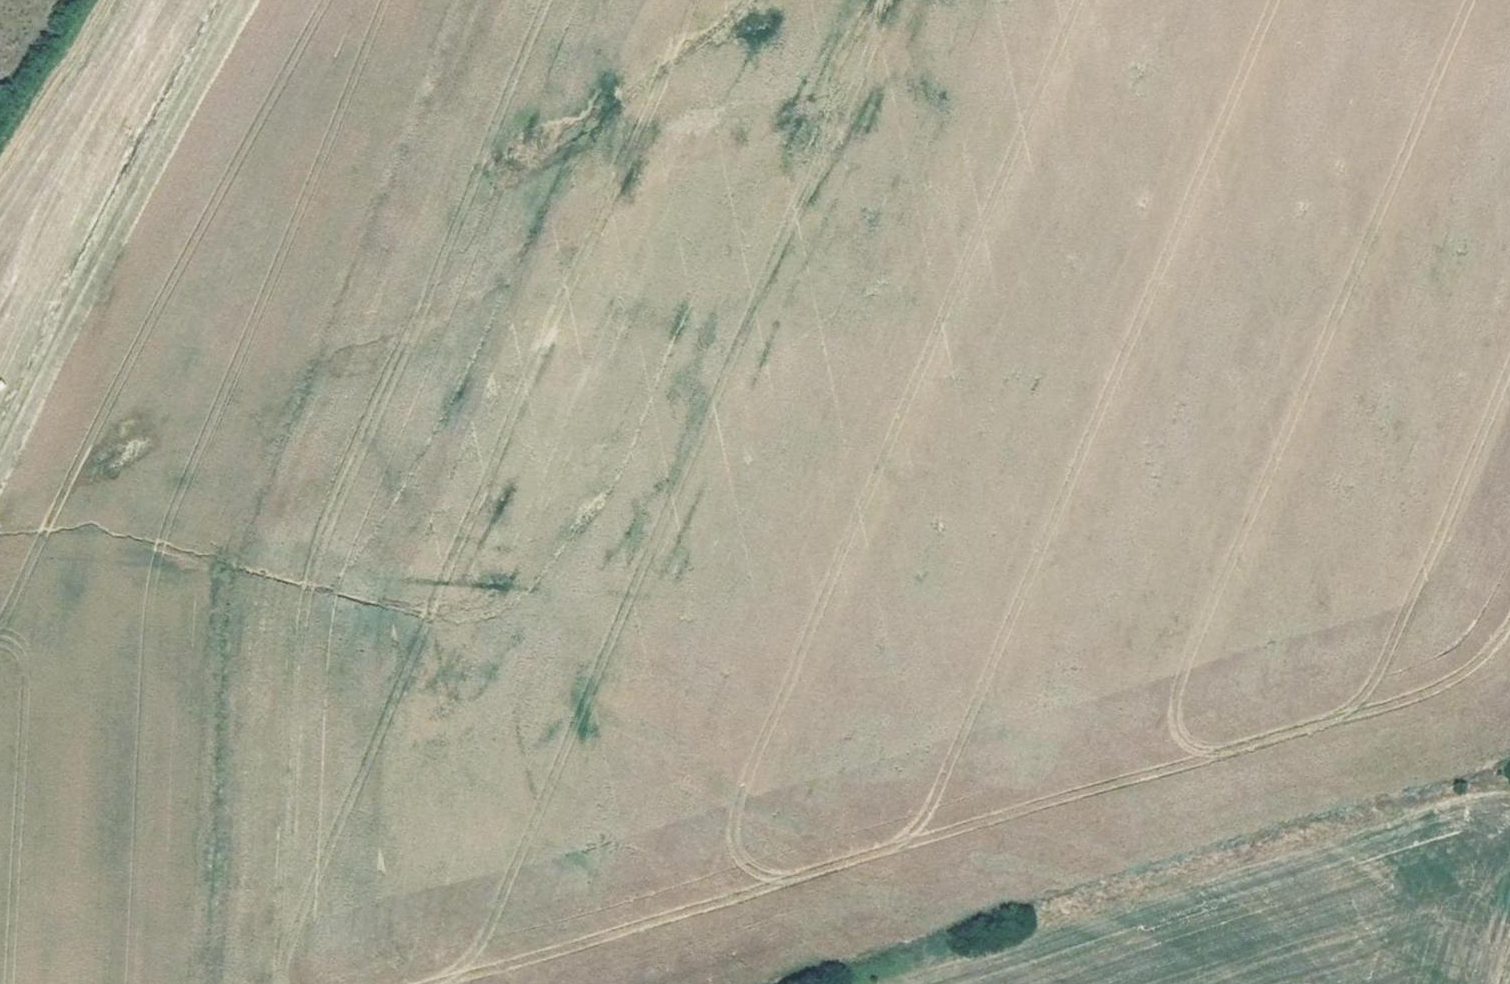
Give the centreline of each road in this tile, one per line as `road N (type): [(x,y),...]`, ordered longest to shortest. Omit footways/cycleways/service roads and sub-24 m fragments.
road 1 (track): [(0,165),(102,0)]

